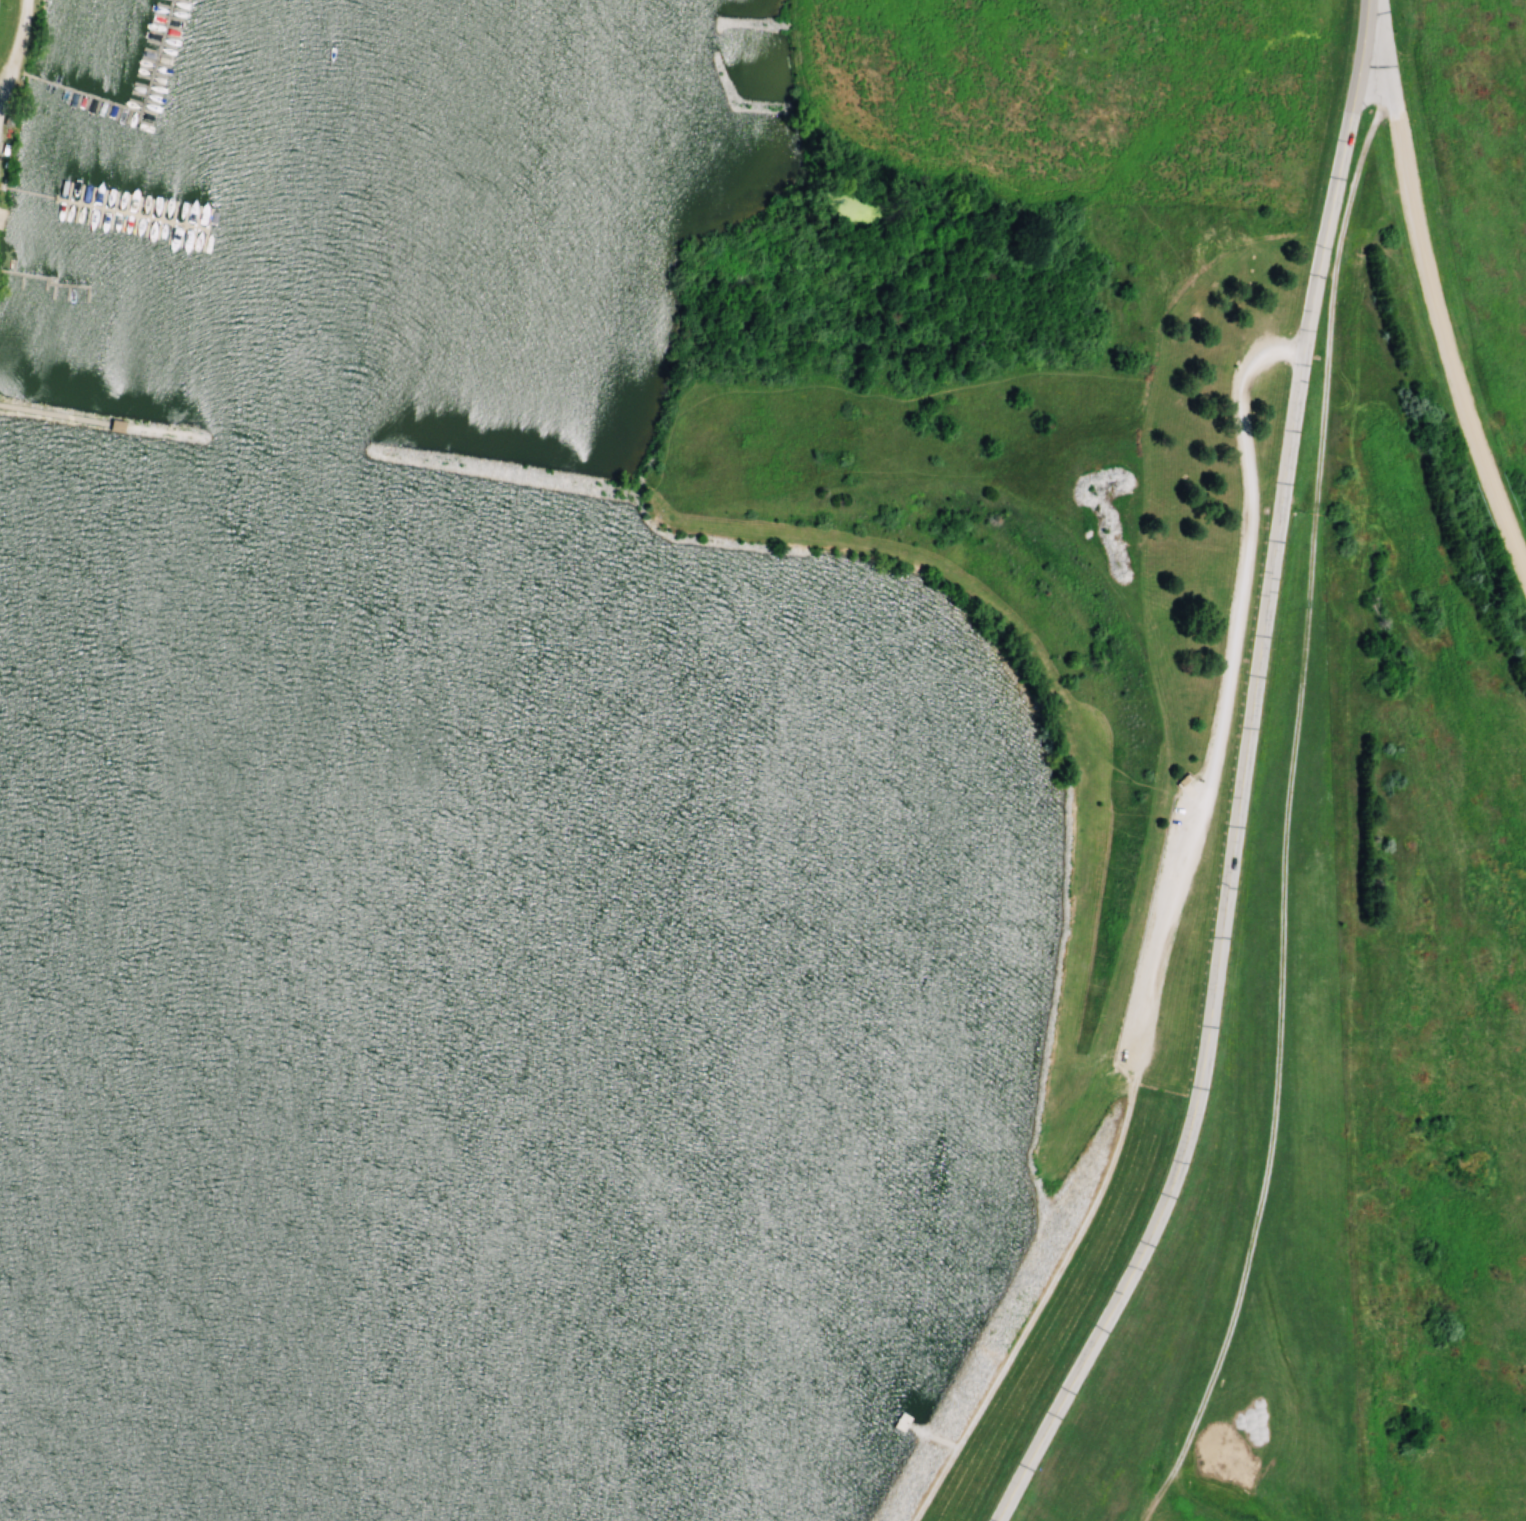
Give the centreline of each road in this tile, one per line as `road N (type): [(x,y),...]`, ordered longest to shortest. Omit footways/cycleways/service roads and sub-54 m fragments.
road 1 (tertiary): [(1000,1520),(1137,1249),(1184,1127),(1366,0)]
road 2 (residential): [(1525,565),(1463,397),(1369,0)]

